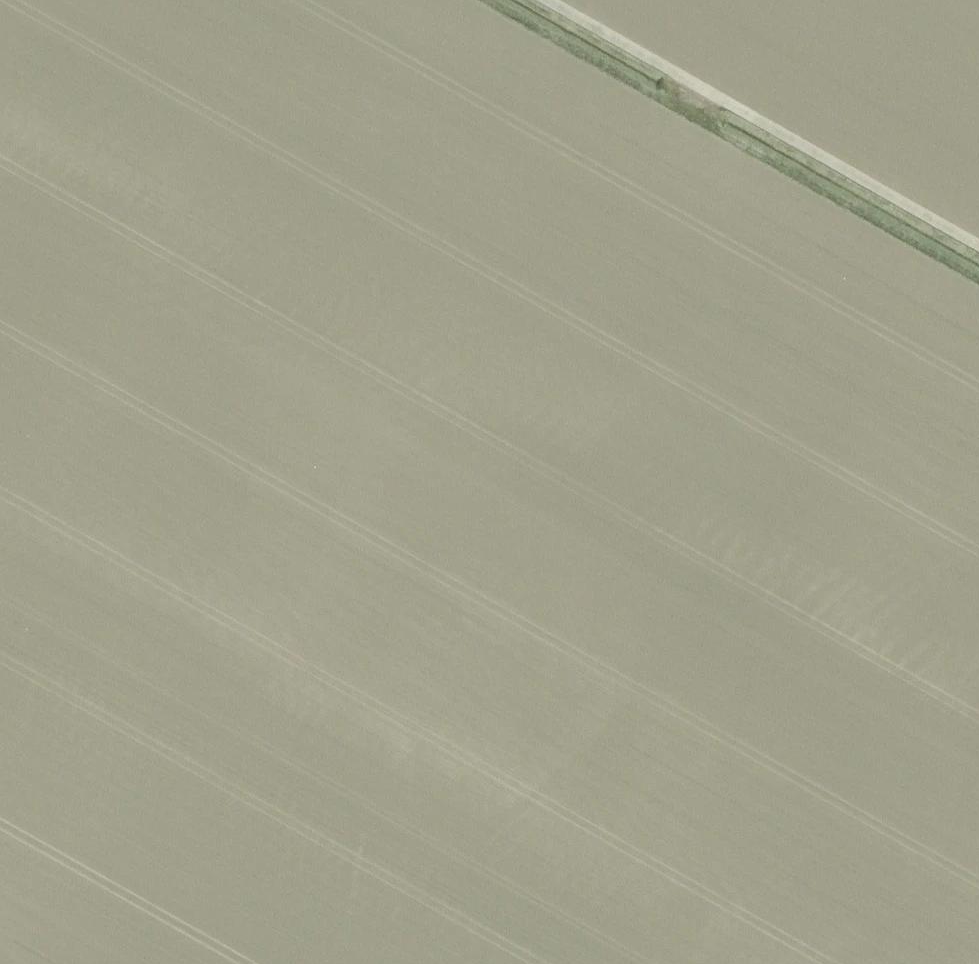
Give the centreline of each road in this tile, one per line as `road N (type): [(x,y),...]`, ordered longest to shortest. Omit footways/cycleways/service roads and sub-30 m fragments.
road 1 (track): [(545,0),(978,250)]

